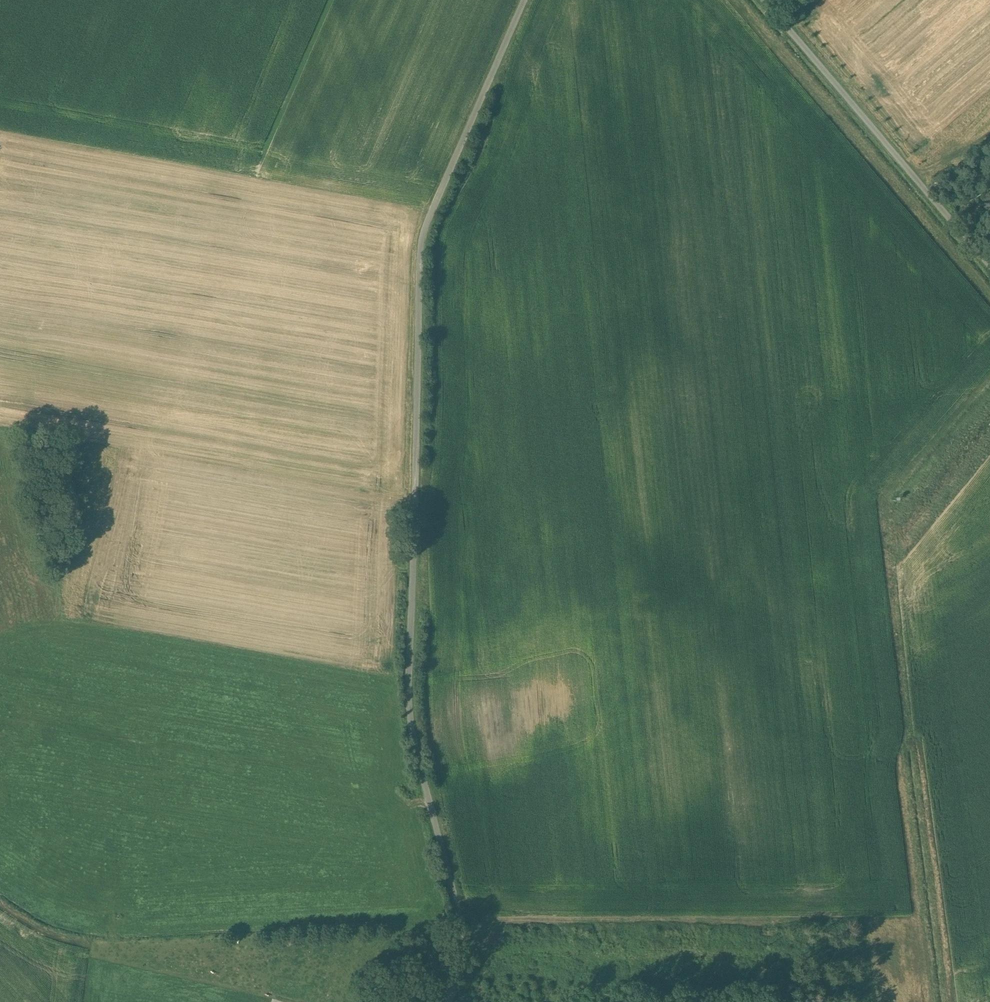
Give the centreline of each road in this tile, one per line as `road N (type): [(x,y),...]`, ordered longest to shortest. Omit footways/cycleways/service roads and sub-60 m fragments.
road 1 (unclassified): [(525,0),(425,227),(420,259),(409,709),(462,931),(445,1001)]
road 2 (unclassified): [(764,0),(989,265)]

